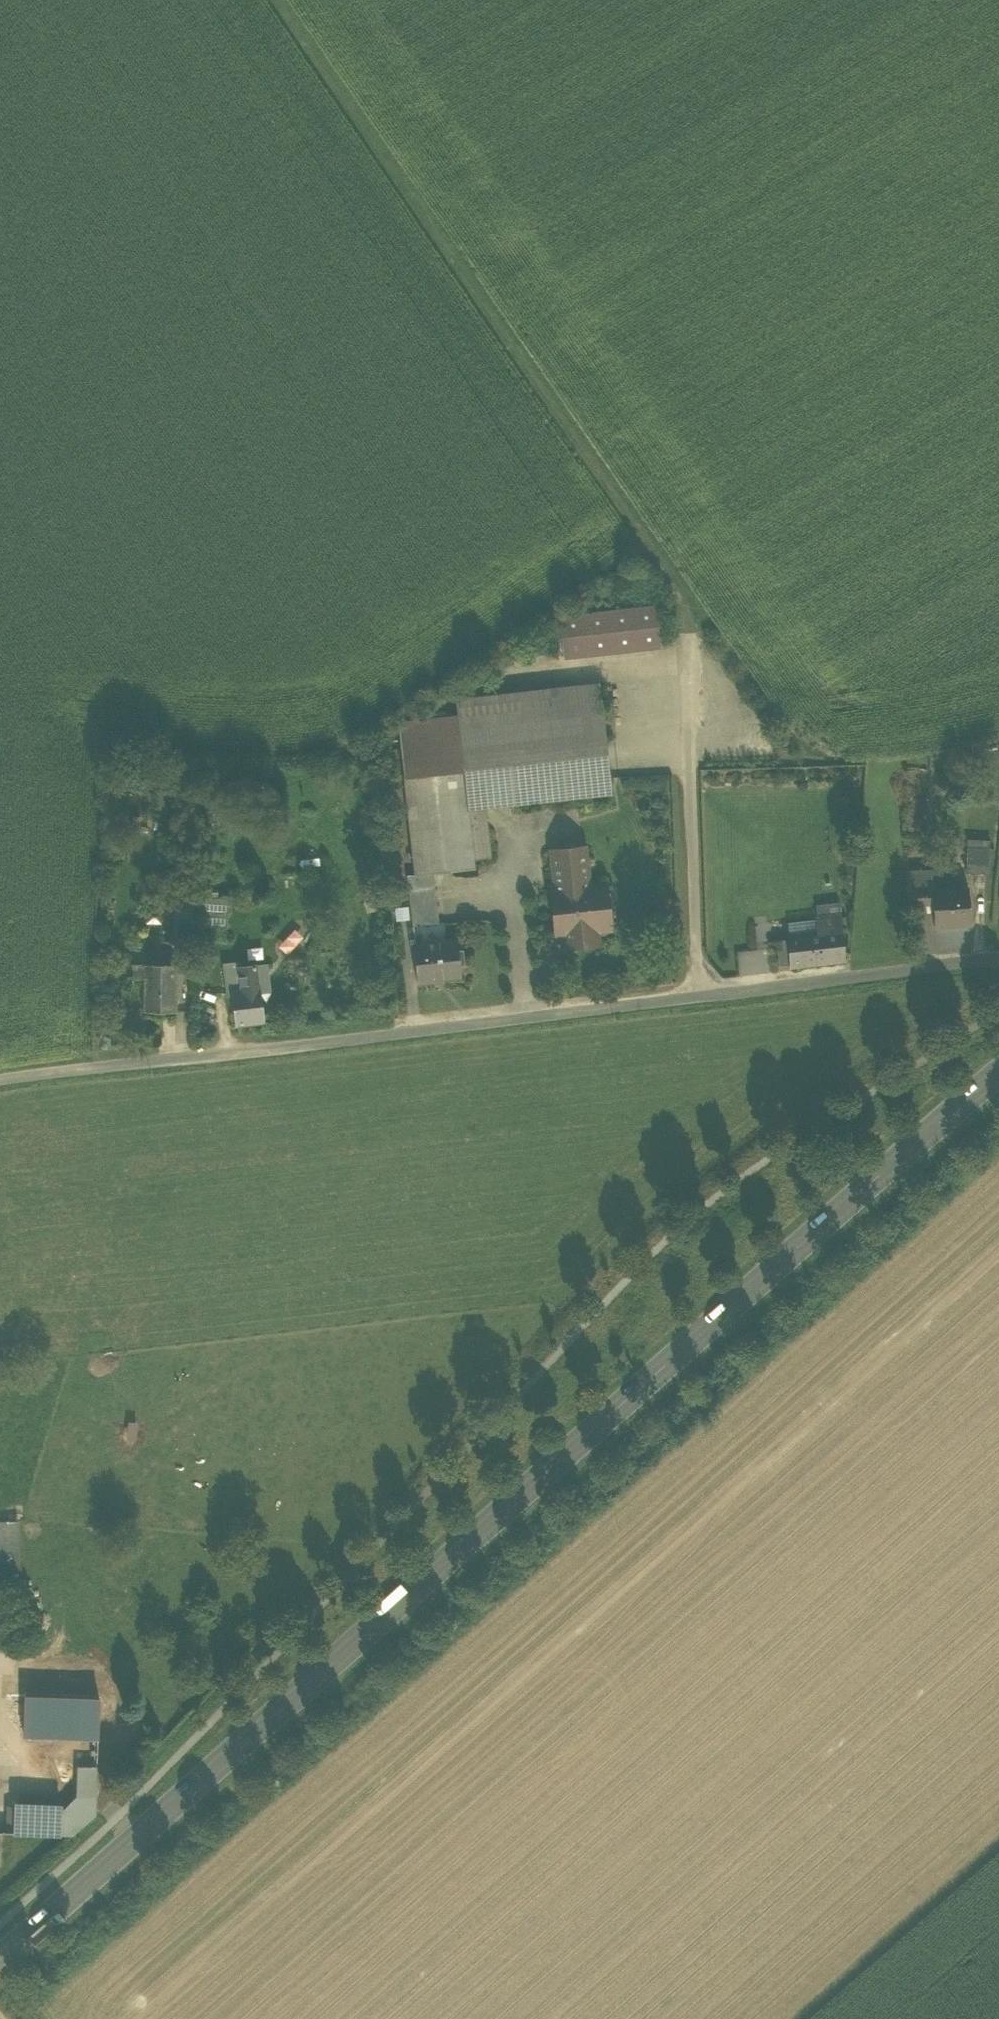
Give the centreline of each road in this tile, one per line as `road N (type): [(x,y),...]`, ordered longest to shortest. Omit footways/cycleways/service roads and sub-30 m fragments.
road 1 (primary): [(0,1957),(998,1072)]
road 2 (track): [(699,994),(685,600),(275,0)]
road 3 (unclassified): [(998,957),(0,1078)]

